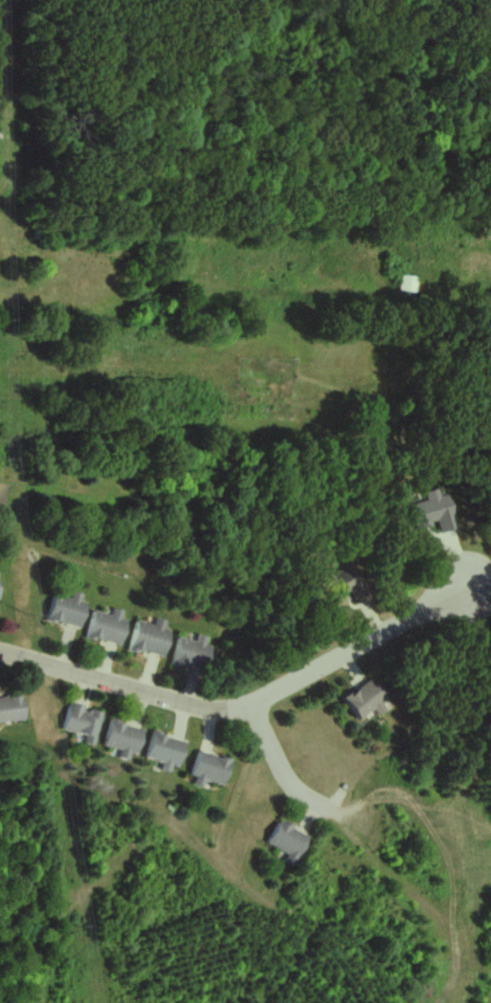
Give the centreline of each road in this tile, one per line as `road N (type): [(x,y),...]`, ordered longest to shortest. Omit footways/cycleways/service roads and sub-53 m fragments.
road 1 (residential): [(0,655),(235,711),(471,579)]

